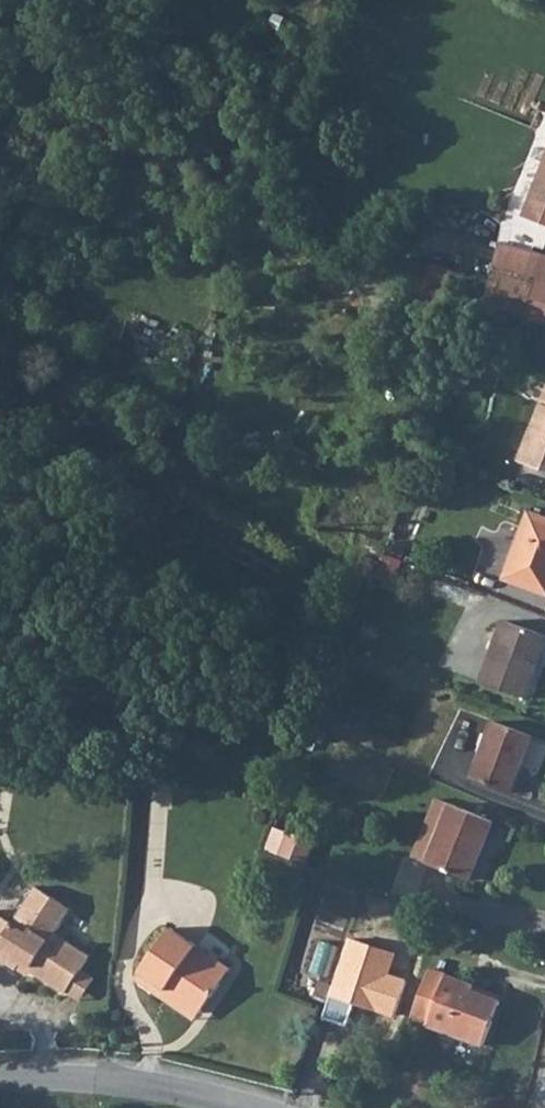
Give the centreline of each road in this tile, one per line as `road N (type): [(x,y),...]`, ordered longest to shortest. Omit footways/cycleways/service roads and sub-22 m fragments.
road 1 (residential): [(244,1107),(173,1088),(0,1077)]
road 2 (track): [(27,132),(72,0)]

